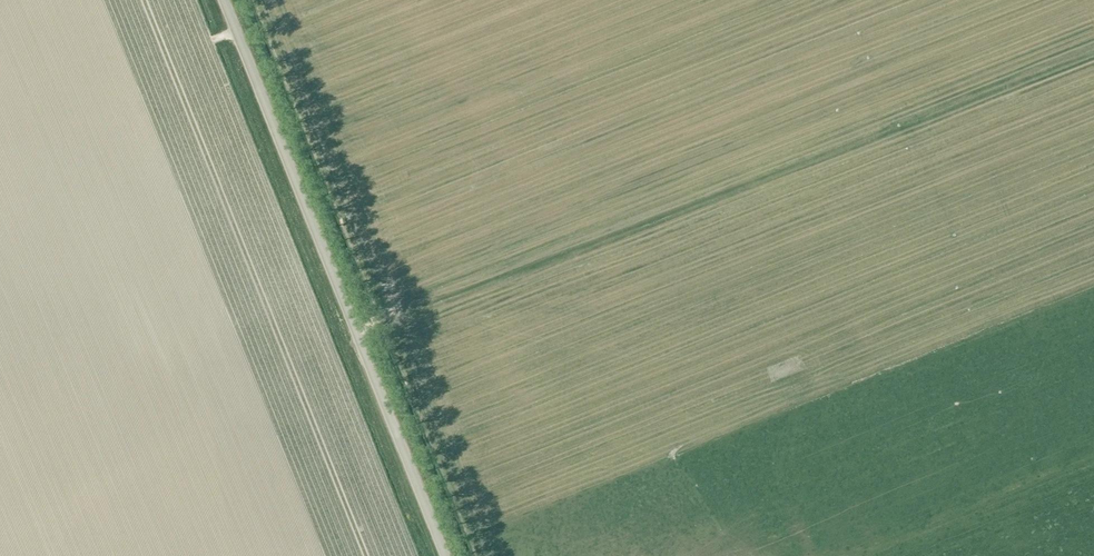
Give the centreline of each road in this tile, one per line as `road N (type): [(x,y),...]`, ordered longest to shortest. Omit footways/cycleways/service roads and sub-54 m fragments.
road 1 (unclassified): [(446,555),(224,0)]

